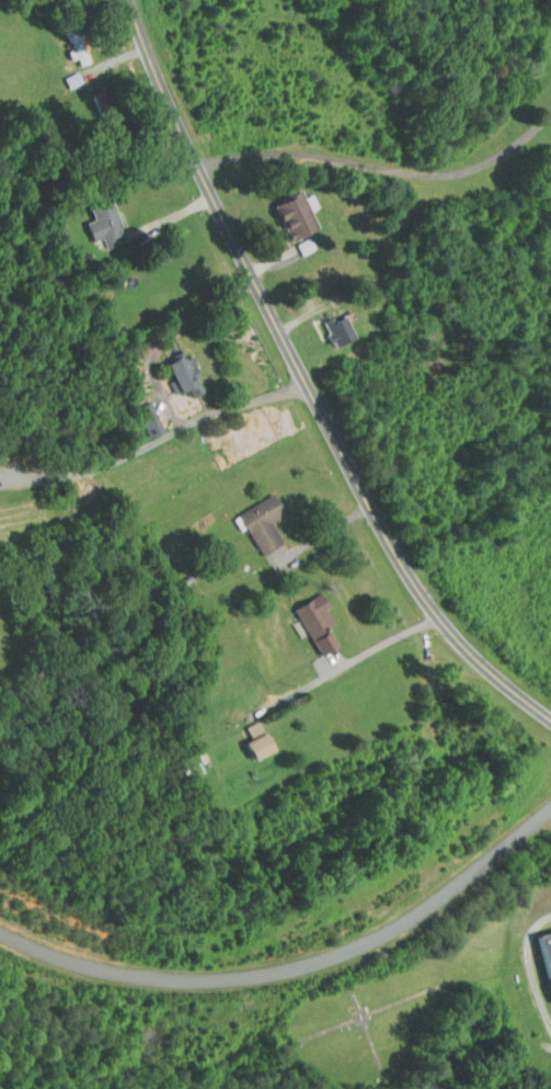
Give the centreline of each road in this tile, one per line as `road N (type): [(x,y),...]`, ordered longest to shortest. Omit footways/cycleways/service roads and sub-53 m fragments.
road 1 (residential): [(550,720),(474,658),(411,579),(199,170),(130,0)]
road 2 (residential): [(0,933),(118,975),(207,985),(261,977),(400,930),(550,809)]

